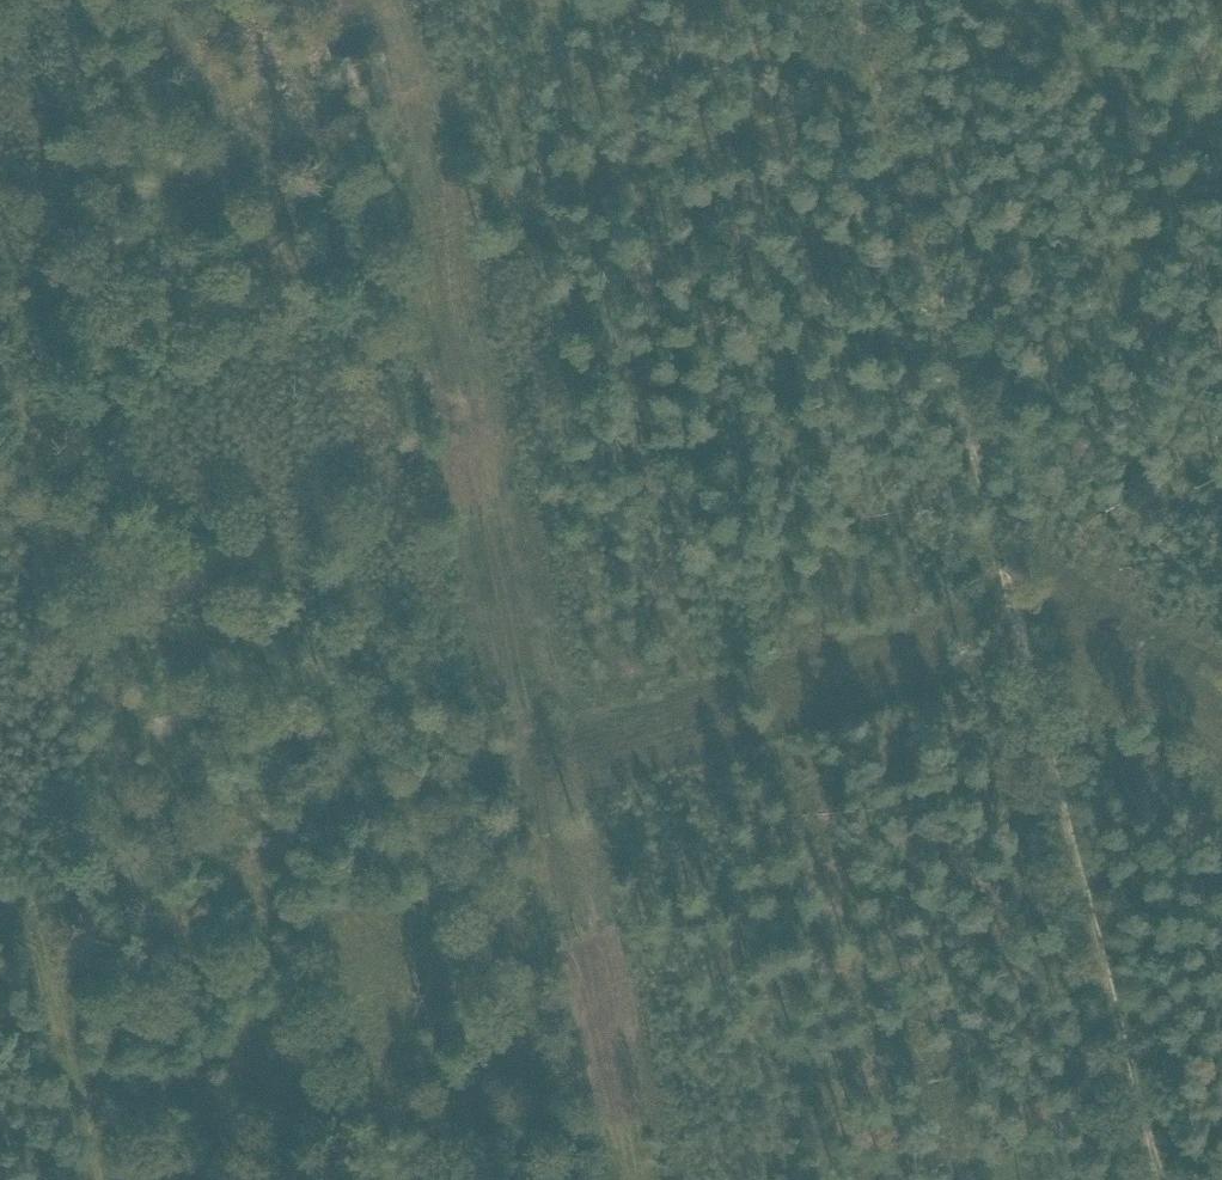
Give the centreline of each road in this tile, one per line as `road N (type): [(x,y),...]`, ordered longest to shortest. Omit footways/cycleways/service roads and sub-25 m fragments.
road 1 (track): [(1154,1179),(861,0)]

